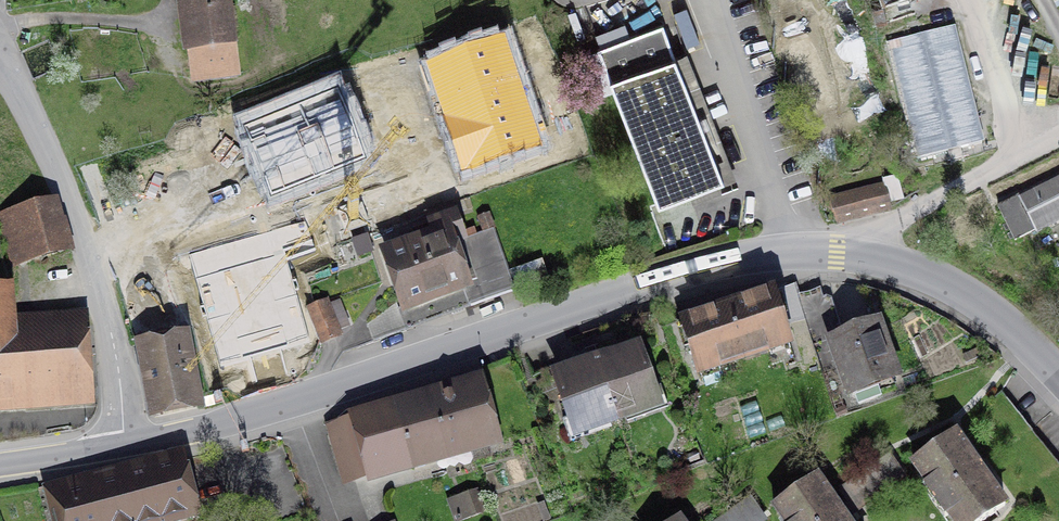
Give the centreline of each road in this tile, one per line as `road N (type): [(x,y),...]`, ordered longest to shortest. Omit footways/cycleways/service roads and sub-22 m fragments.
road 1 (tertiary): [(1058,380),(959,294),(868,260),(798,254),(656,279),(245,418),(126,445)]
road 2 (residential): [(0,56),(93,266),(113,342),(126,445)]
road 3 (tertiary): [(126,445),(0,465)]

